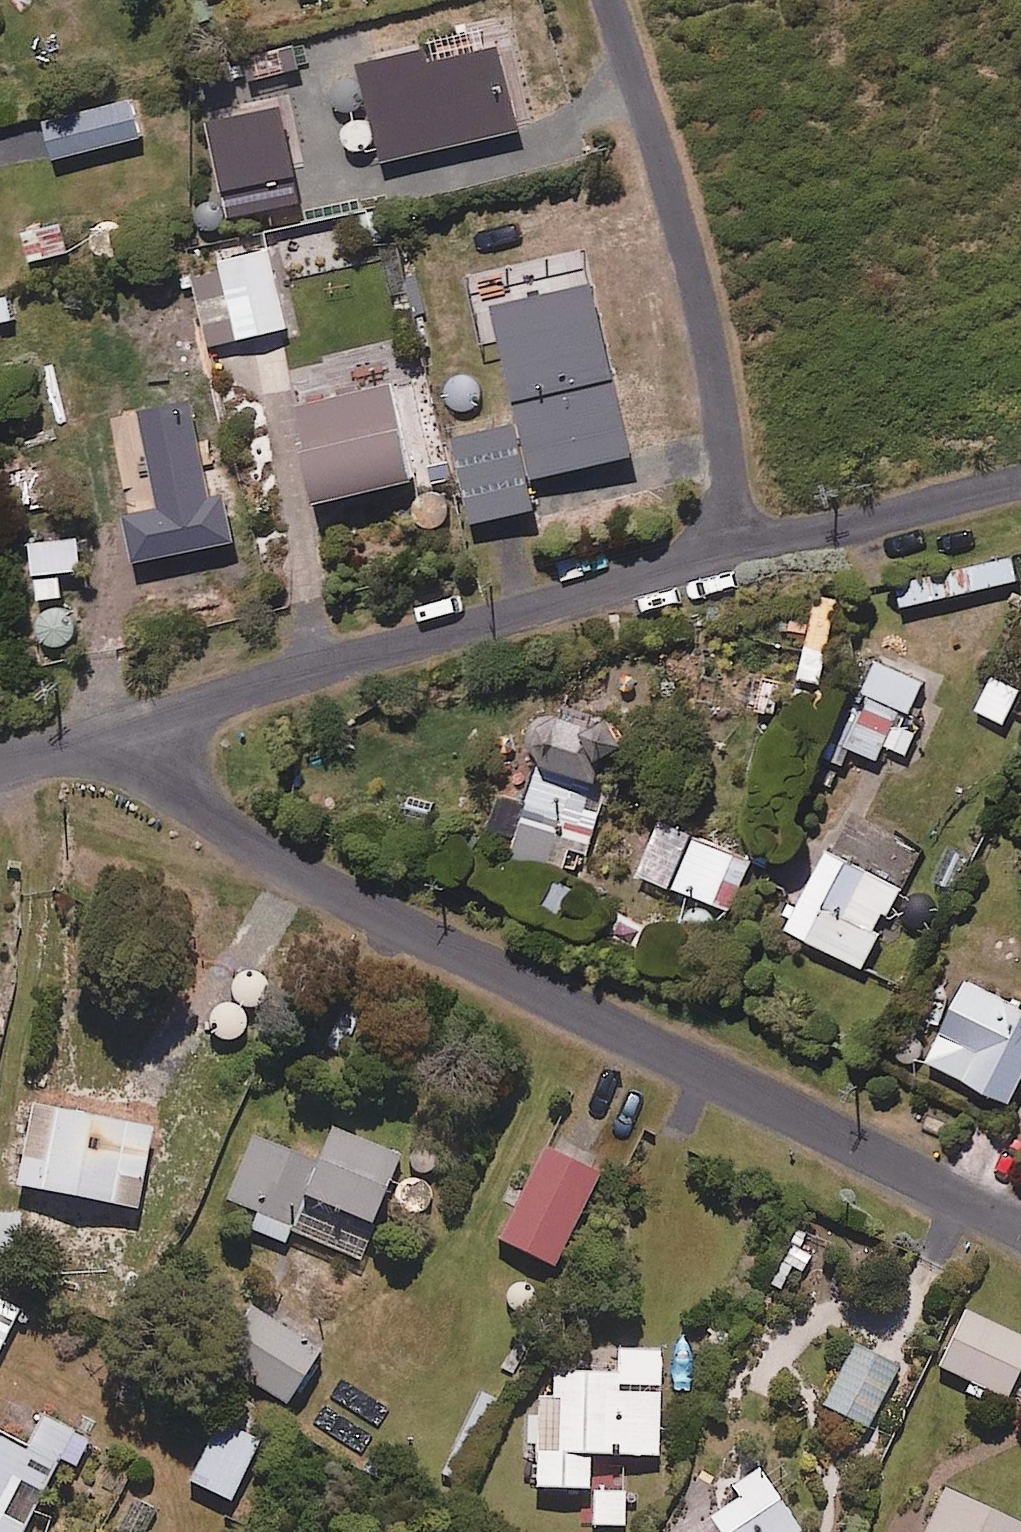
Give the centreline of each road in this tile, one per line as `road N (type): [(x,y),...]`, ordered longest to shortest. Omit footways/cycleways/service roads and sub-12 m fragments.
road 1 (residential): [(106,739),(292,870),(1020,1228)]
road 2 (residential): [(106,739),(727,560)]
road 3 (residential): [(611,0),(713,347),(729,472),(727,560)]
road 4 (residential): [(727,560),(1020,479)]

